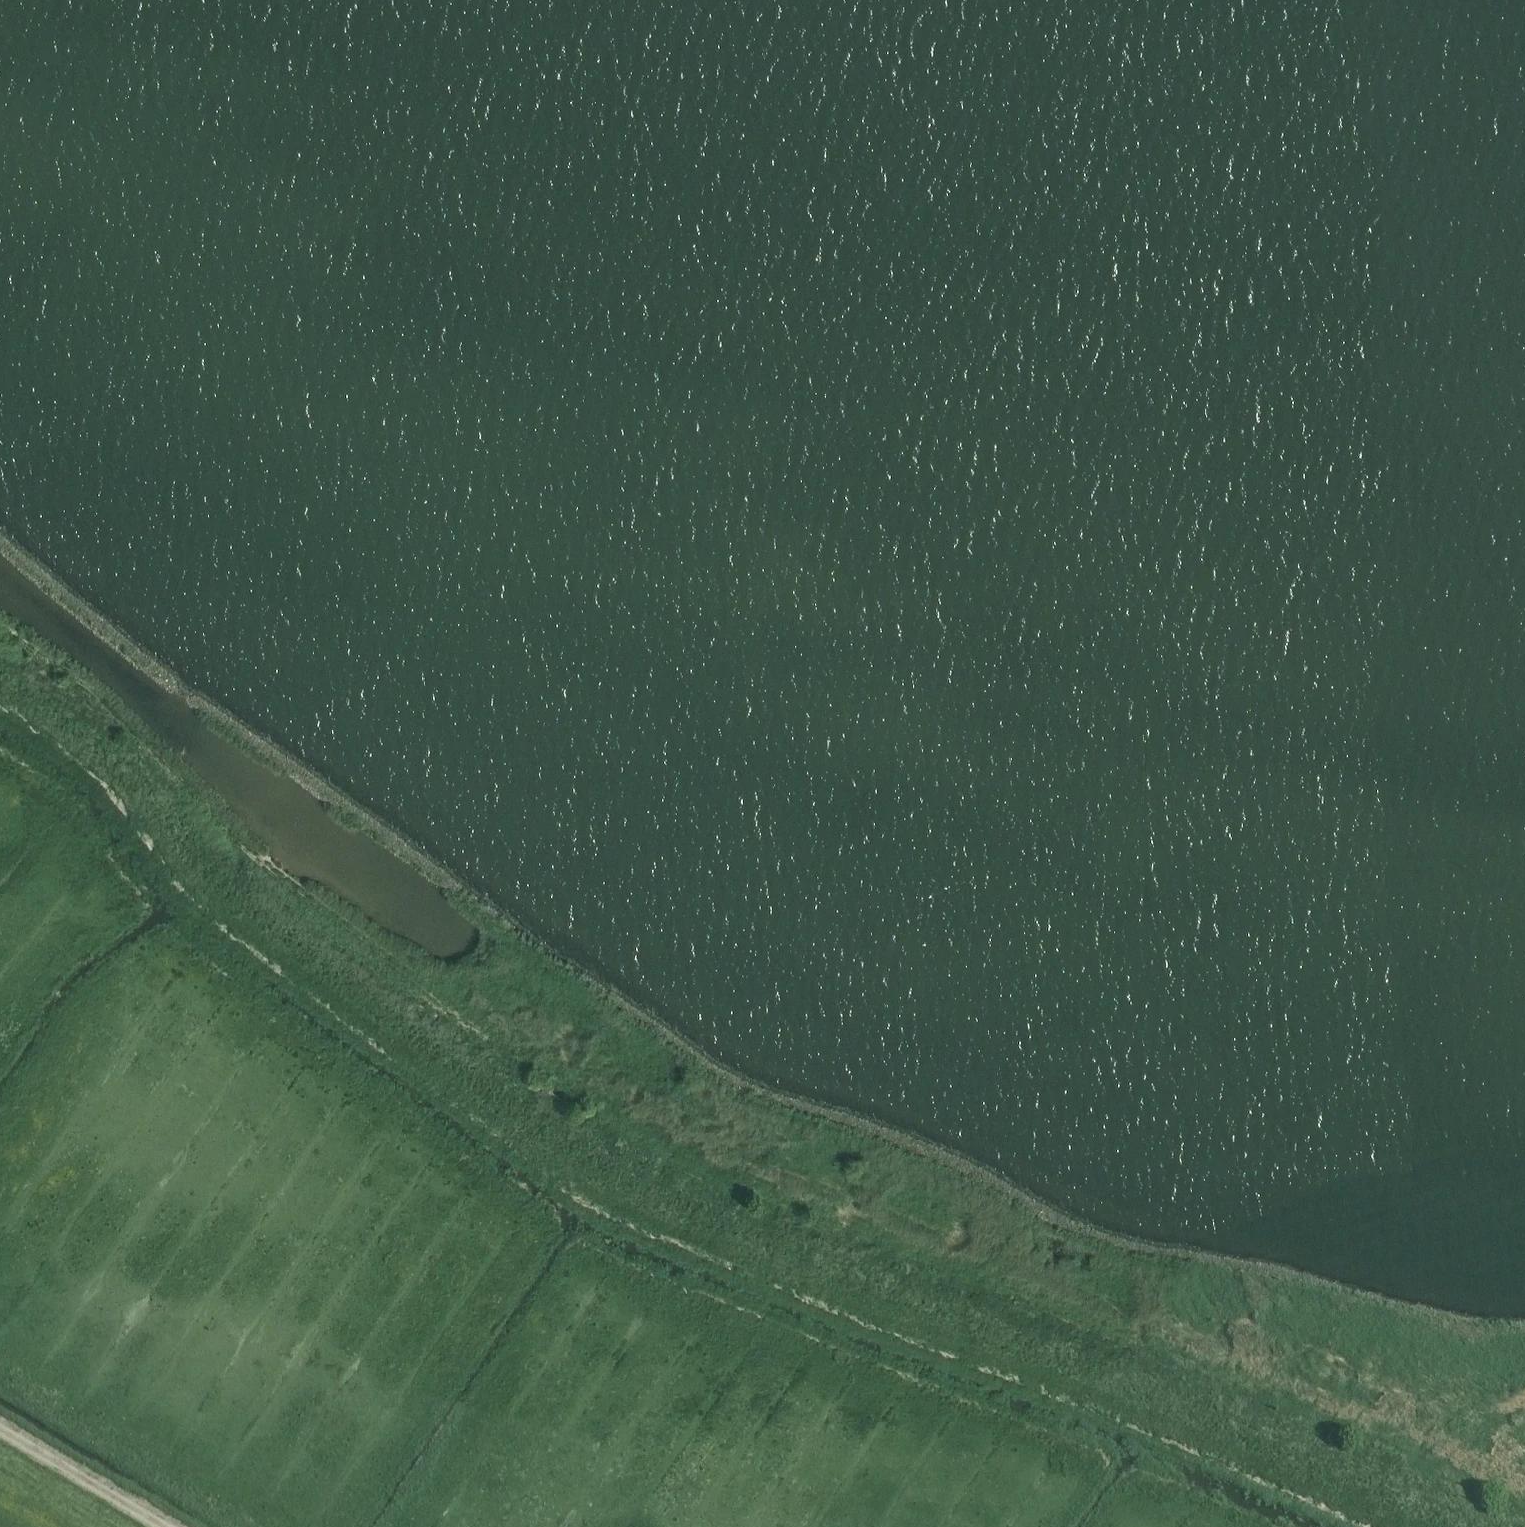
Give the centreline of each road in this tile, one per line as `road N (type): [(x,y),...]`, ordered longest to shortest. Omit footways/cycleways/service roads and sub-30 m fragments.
road 1 (track): [(0,1444),(146,1526)]

